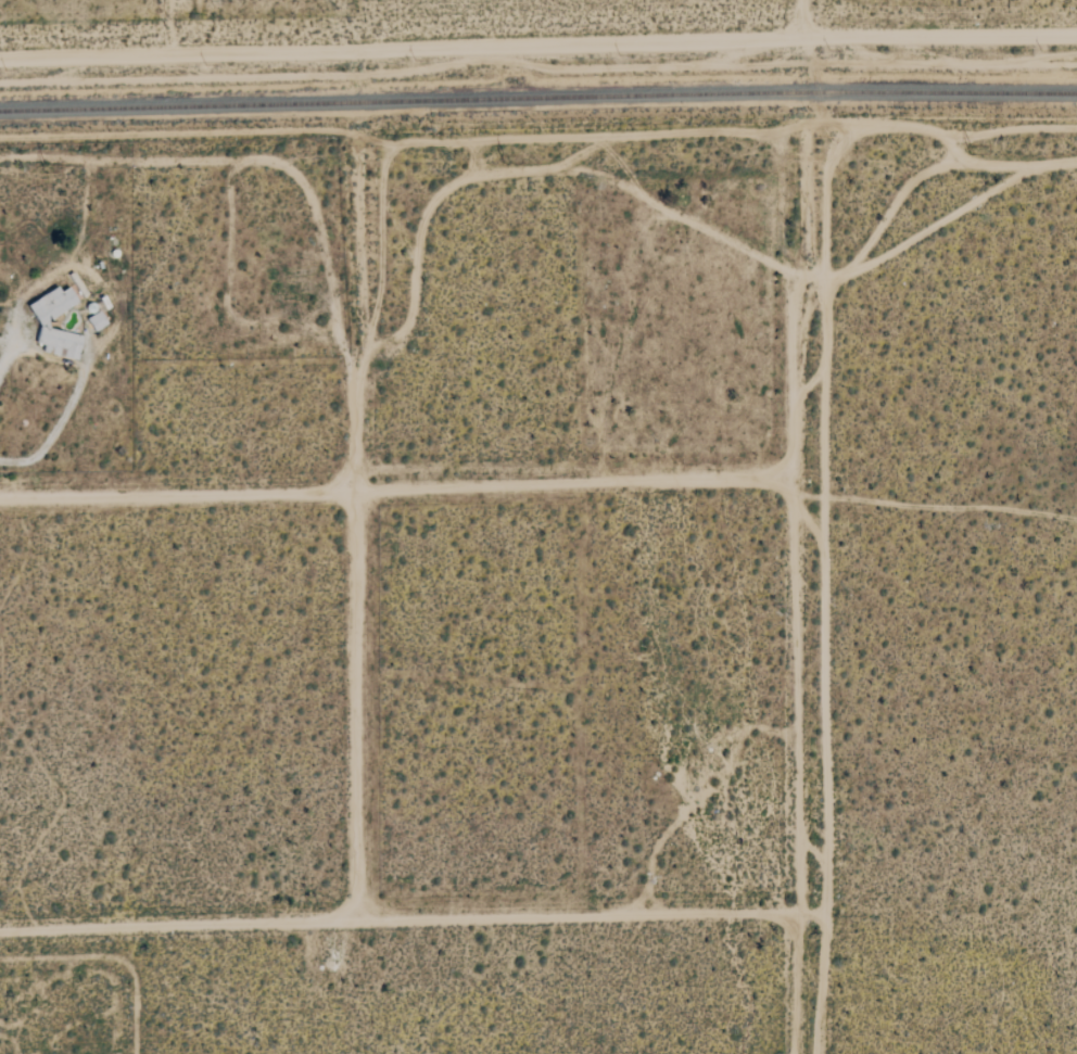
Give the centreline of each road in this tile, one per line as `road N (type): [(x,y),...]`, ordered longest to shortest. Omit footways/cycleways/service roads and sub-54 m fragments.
road 1 (track): [(0,63),(1076,40)]
road 2 (track): [(823,1053),(825,486),(806,0)]
road 3 (track): [(0,500),(825,486)]
road 4 (track): [(0,931),(357,919),(824,919)]
road 5 (track): [(357,919),(367,138)]

